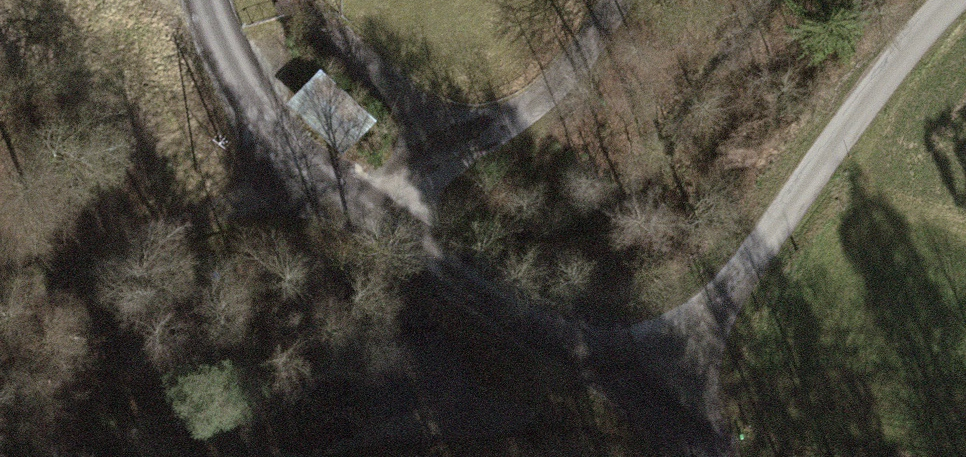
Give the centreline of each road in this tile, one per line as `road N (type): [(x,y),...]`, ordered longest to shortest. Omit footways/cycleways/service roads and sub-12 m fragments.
road 1 (track): [(937,0),(644,405)]
road 2 (track): [(294,152),(237,209),(118,245),(0,312)]
road 3 (track): [(644,405),(397,221)]
road 4 (track): [(397,221),(487,146),(572,58),(606,0)]
road 5 (track): [(202,0),(294,152)]
road 6 (track): [(294,152),(397,221)]

